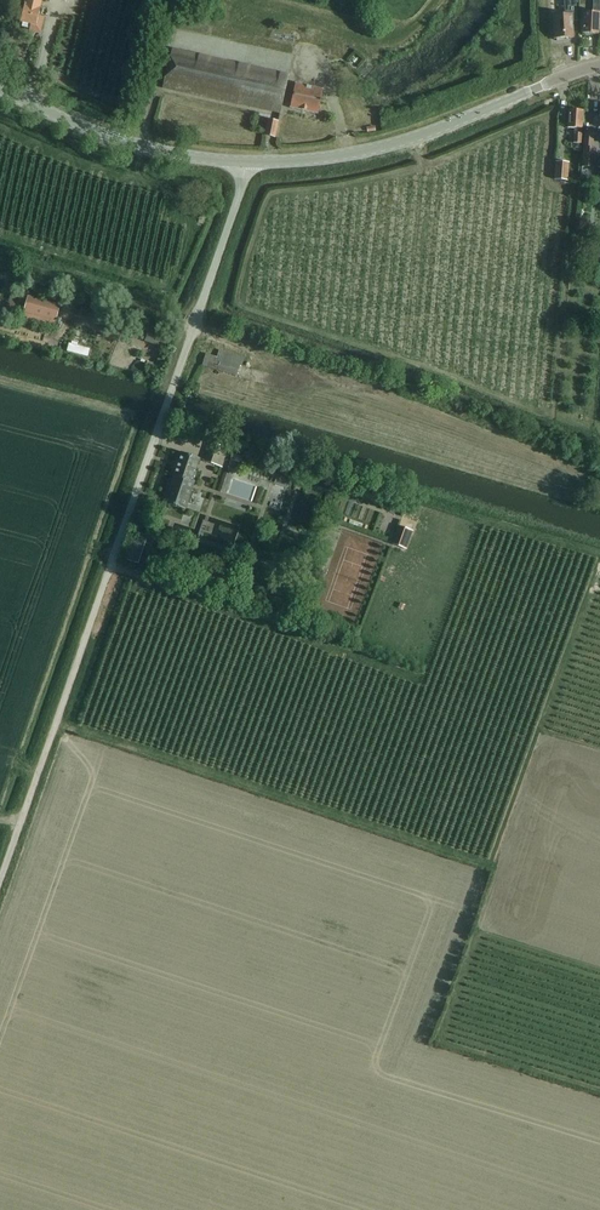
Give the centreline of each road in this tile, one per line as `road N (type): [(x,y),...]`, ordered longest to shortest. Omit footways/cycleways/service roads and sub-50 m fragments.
road 1 (unclassified): [(0,889),(246,169)]
road 2 (tertiary): [(246,169),(375,150),(599,68)]
road 3 (tertiary): [(246,169),(141,148),(0,92)]

